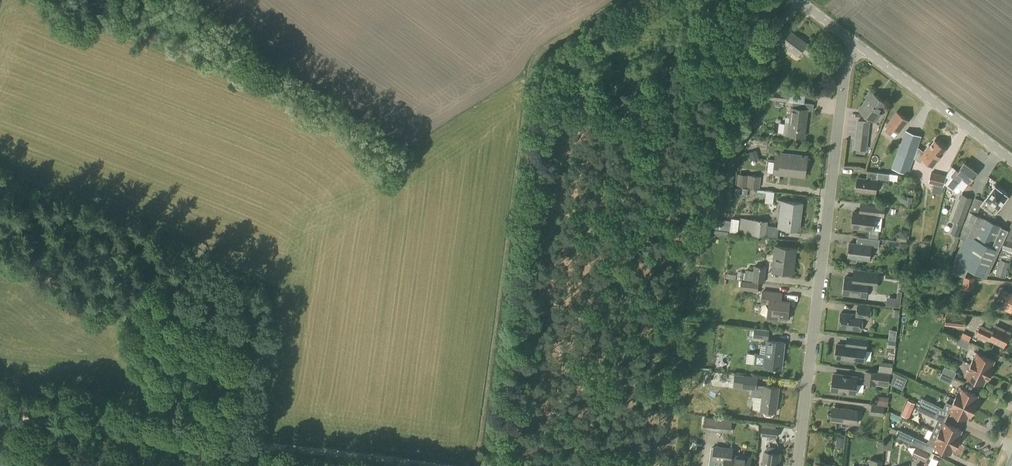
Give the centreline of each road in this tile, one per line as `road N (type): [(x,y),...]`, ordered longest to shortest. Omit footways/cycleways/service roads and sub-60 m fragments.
road 1 (residential): [(796,465),(846,72),(859,45)]
road 2 (track): [(417,465),(0,413)]
road 3 (tertiary): [(1011,161),(859,45)]

